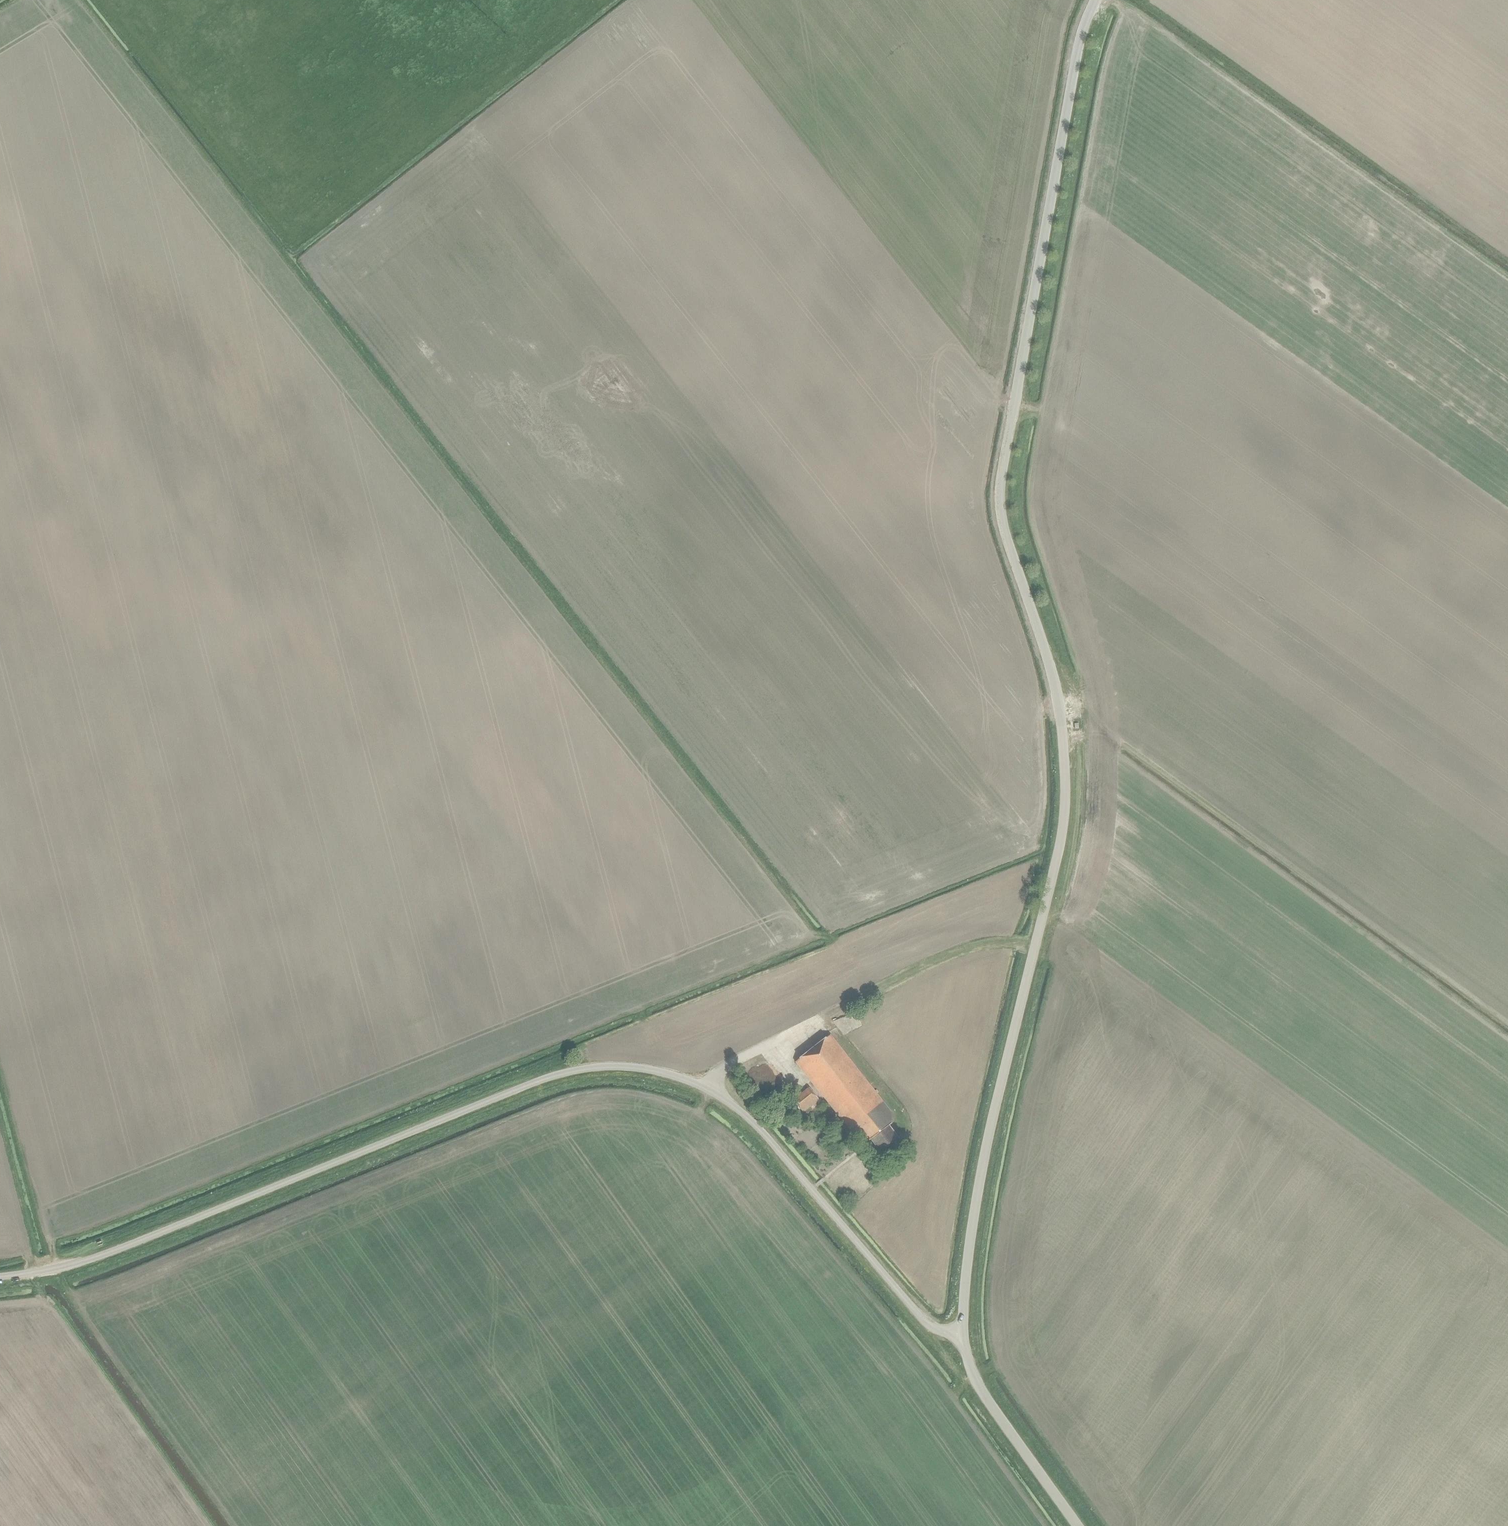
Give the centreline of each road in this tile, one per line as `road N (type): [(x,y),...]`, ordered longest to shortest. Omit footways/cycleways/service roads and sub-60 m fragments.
road 1 (tertiary): [(960,1334),(980,1163),(1062,816),(1057,709),(997,500),(1077,44),(1094,0)]
road 2 (unclassified): [(960,1334),(927,1325),(741,1112),(686,1079),(633,1067),(561,1073),(100,1255),(0,1276)]
road 3 (tertiary): [(1077,1525),(989,1408),(970,1377),(960,1334)]

